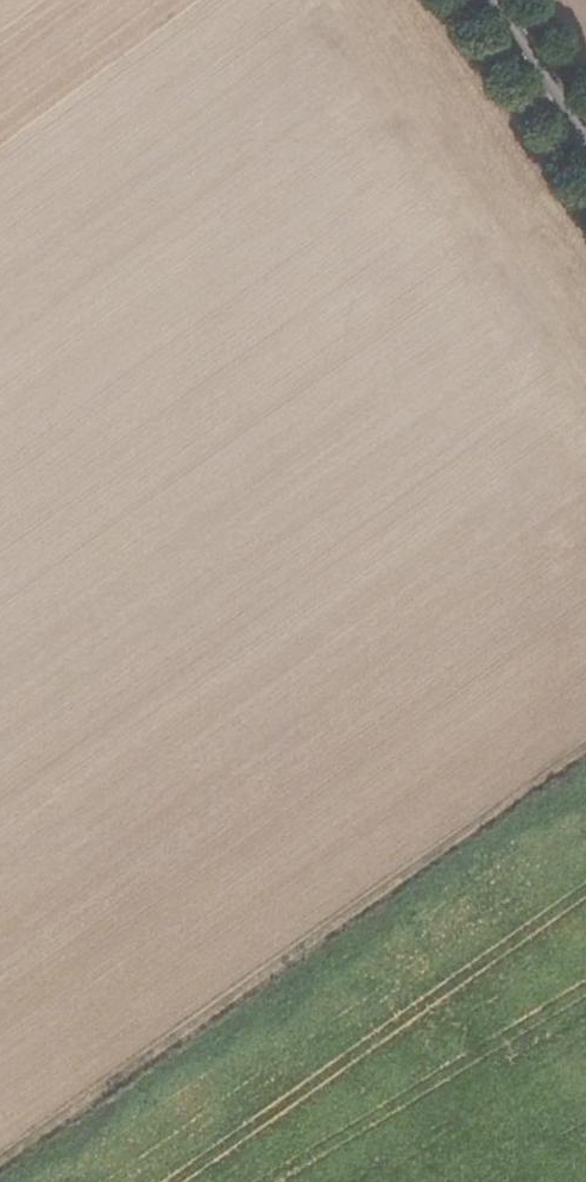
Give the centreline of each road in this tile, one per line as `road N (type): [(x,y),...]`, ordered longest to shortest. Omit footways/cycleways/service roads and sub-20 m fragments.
road 1 (track): [(0,1174),(585,762)]
road 2 (primary): [(585,126),(500,0)]

